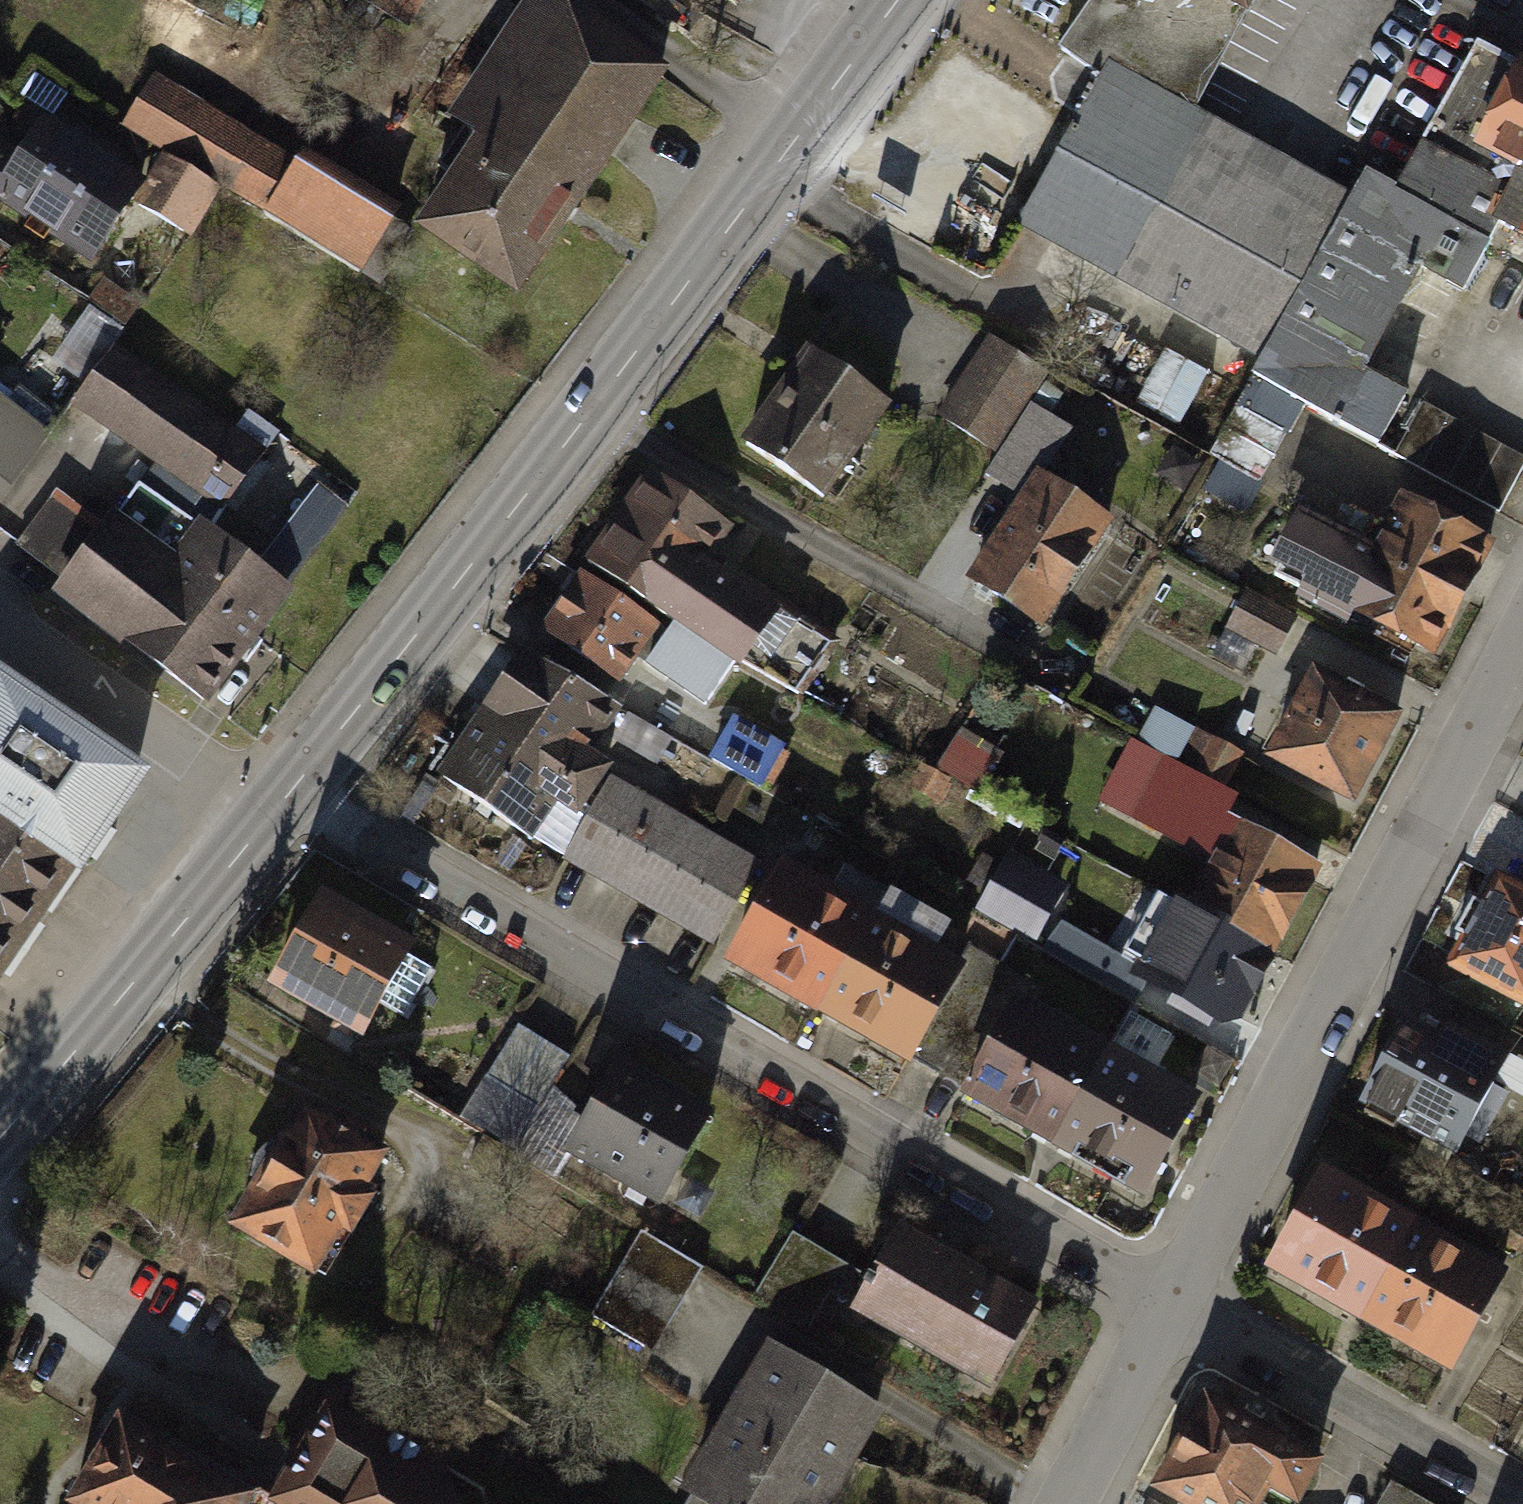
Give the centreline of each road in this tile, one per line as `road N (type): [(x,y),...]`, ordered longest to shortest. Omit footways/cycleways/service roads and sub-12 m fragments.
road 1 (residential): [(311,786),(1178,1297)]
road 2 (primary): [(894,0),(311,786)]
road 3 (residential): [(1522,649),(1178,1297)]
road 4 (primary): [(282,818),(0,1133)]
road 5 (residential): [(1178,1297),(1522,1493)]
road 6 (residential): [(0,616),(282,818)]
road 7 (residential): [(1178,1297),(1070,1503)]

